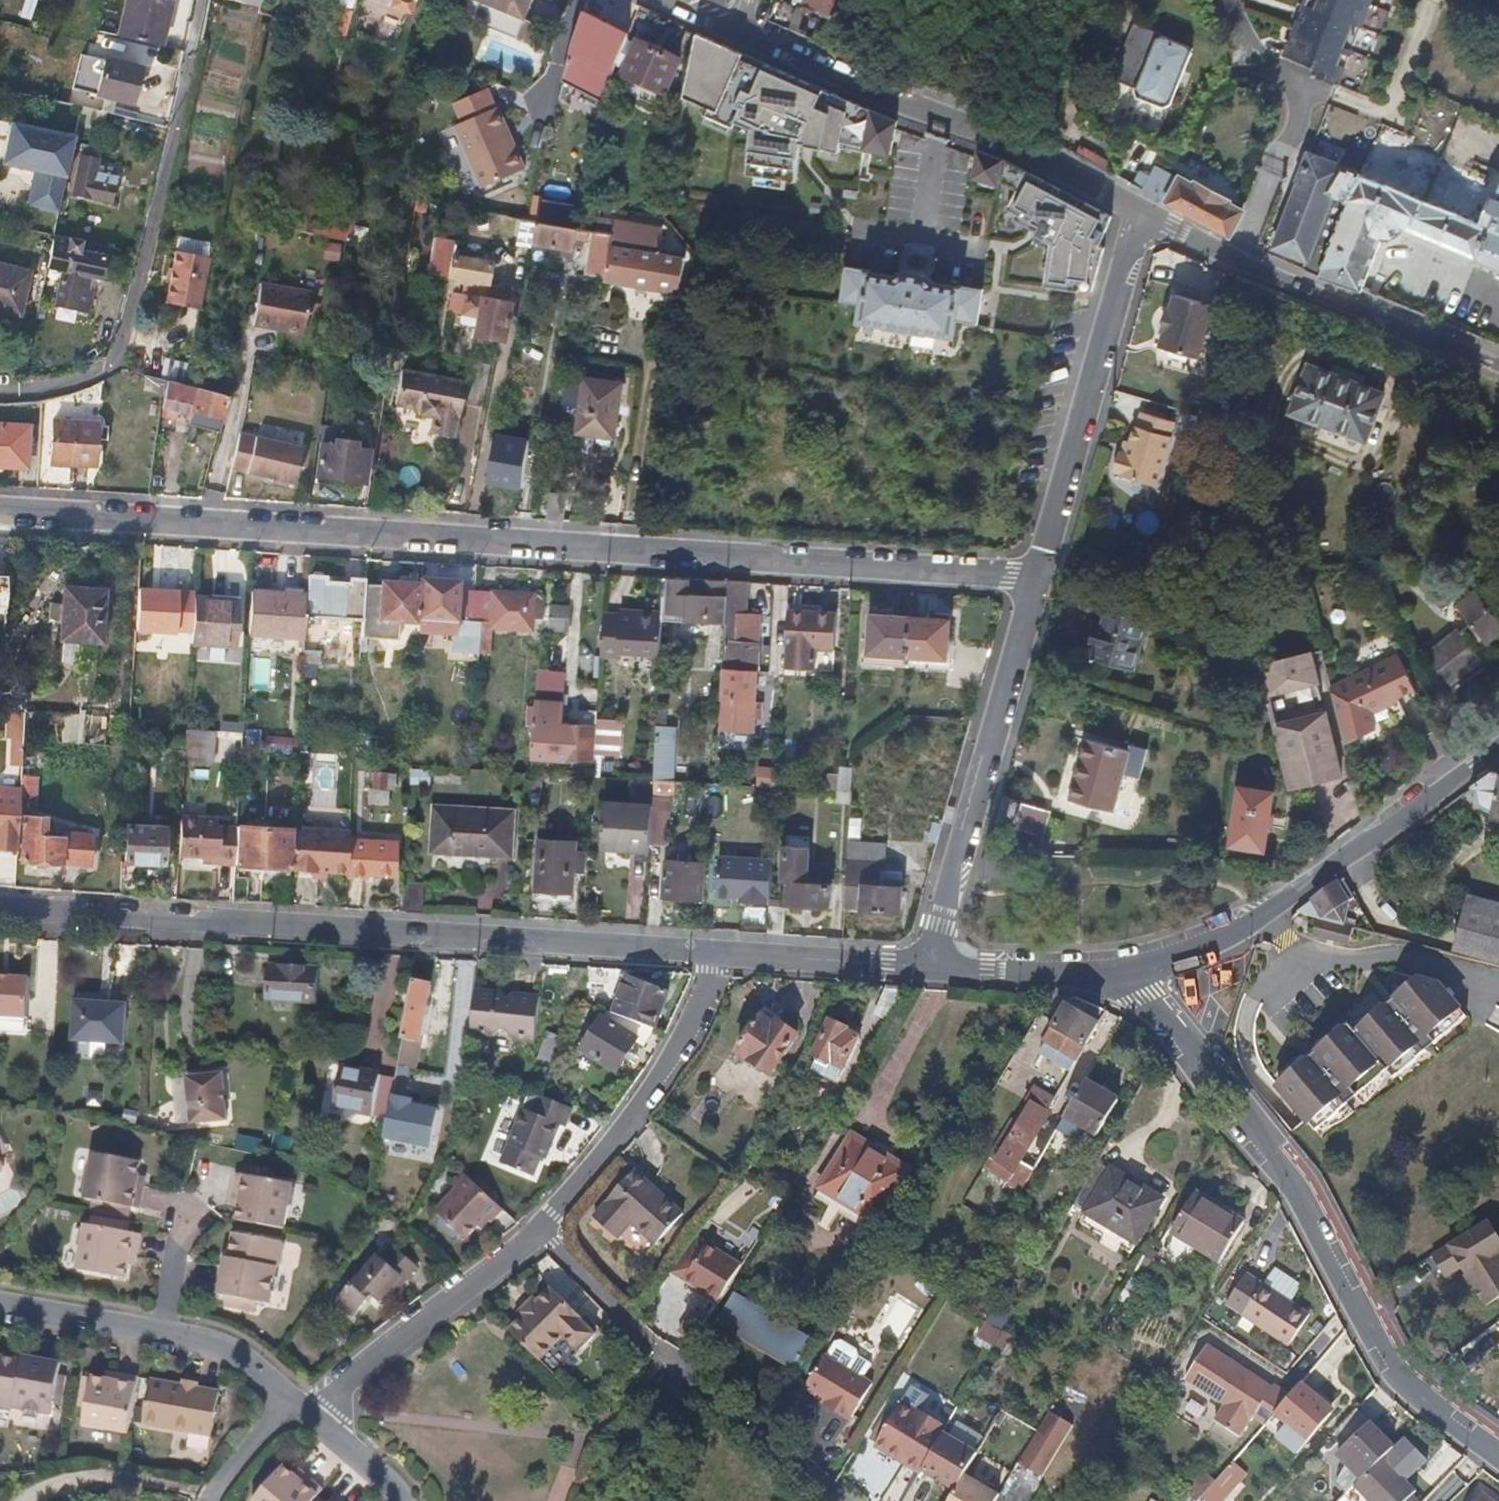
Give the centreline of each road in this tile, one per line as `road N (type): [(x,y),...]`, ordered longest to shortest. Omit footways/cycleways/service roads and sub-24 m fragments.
road 1 (residential): [(0,513),(1032,577)]
road 2 (residential): [(0,910),(705,952)]
road 3 (unclassified): [(1098,976),(1224,1093),(1398,1376),(1498,1460)]
road 4 (residential): [(705,952),(689,1038),(534,1234),(313,1417)]
road 5 (residential): [(201,0),(130,315),(108,365),(55,389),(0,387)]
road 6 (unclassified): [(1098,976),(1227,941),(1498,745)]
road 7 (unclassified): [(746,35),(1130,204)]
road 8 (track): [(847,1500),(667,1363),(534,1234)]
road 9 (unclassified): [(1498,381),(1130,204)]
road 10 (residential): [(1032,577),(929,970)]
road 11 (residential): [(1130,204),(1032,577)]
road 12 (residential): [(705,952),(929,970)]
road 13 (residential): [(0,1304),(170,1335)]
road 14 (residential): [(929,970),(1098,976)]
road 15 (residential): [(170,1335),(222,1345),(313,1417)]
road 16 (residential): [(313,1417),(281,1423),(212,1500)]
road 17 (residential): [(313,1417),(398,1500)]

